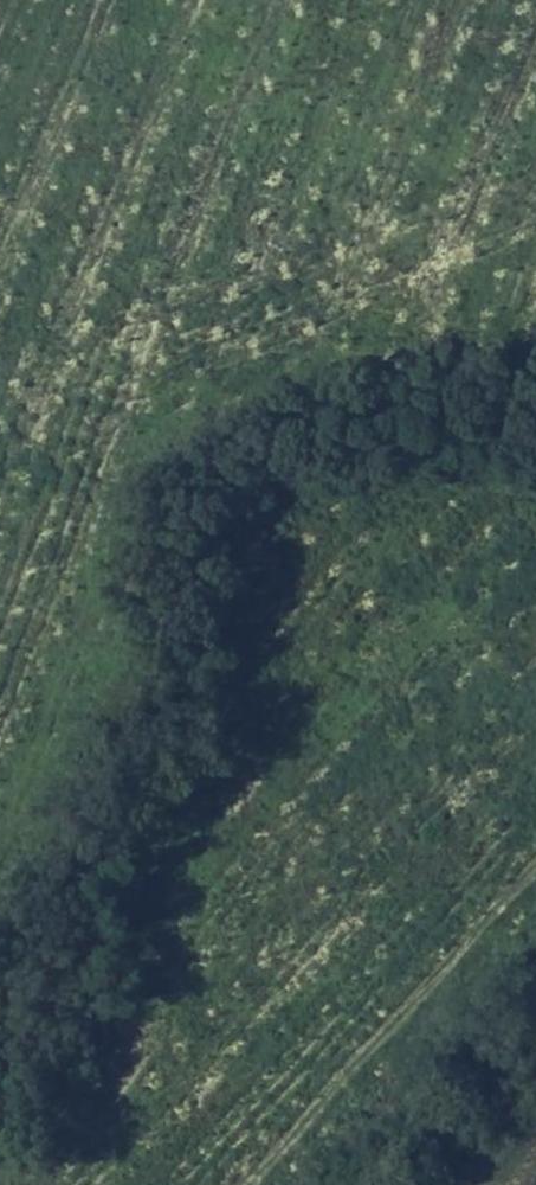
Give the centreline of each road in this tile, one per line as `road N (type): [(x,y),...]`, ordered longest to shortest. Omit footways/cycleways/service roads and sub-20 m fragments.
road 1 (track): [(535,903),(477,978),(273,1184)]

